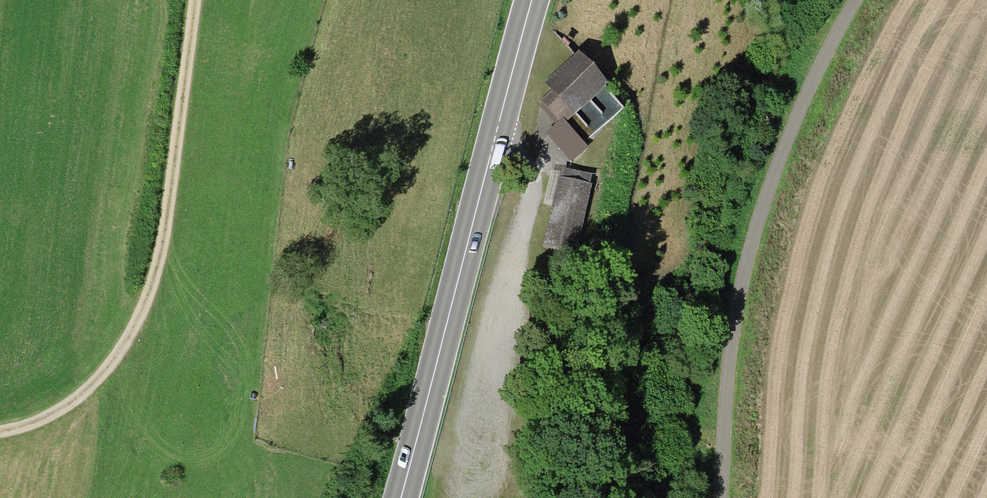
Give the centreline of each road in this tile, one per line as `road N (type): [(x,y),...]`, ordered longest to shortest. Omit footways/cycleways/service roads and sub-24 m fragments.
road 1 (track): [(857,0),(787,134),(747,257),(730,332),(720,497)]
road 2 (primary): [(398,497),(529,0)]
road 3 (track): [(187,0),(159,253),(143,303),(99,375),(76,398),(0,435)]

